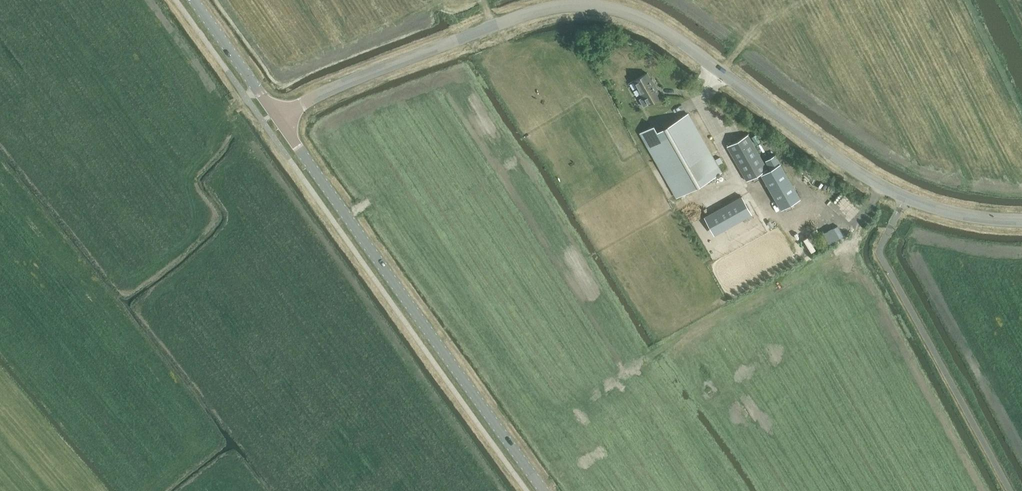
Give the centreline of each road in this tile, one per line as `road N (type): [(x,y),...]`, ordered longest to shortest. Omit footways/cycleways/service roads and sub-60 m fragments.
road 1 (tertiary): [(278,118),(360,76),(542,8),(600,7),(660,27),(878,186),(960,215),(1021,220)]
road 2 (tertiary): [(543,490),(278,118)]
road 3 (tertiary): [(278,118),(192,0)]

